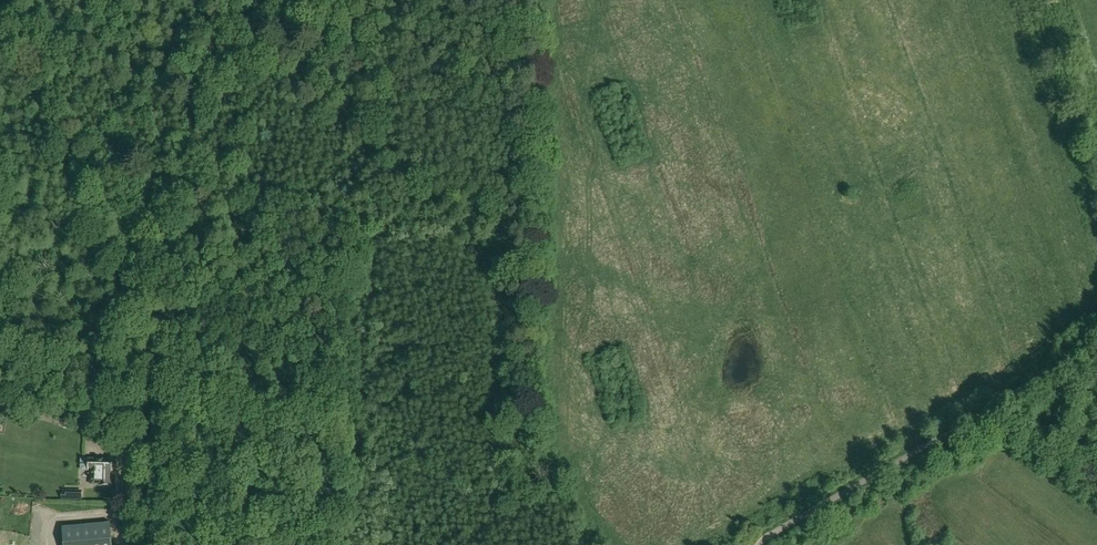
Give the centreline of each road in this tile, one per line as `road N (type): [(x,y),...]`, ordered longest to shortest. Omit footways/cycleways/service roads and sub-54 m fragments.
road 1 (unclassified): [(154,544),(165,250),(219,0)]
road 2 (unclassified): [(760,544),(1096,350)]

